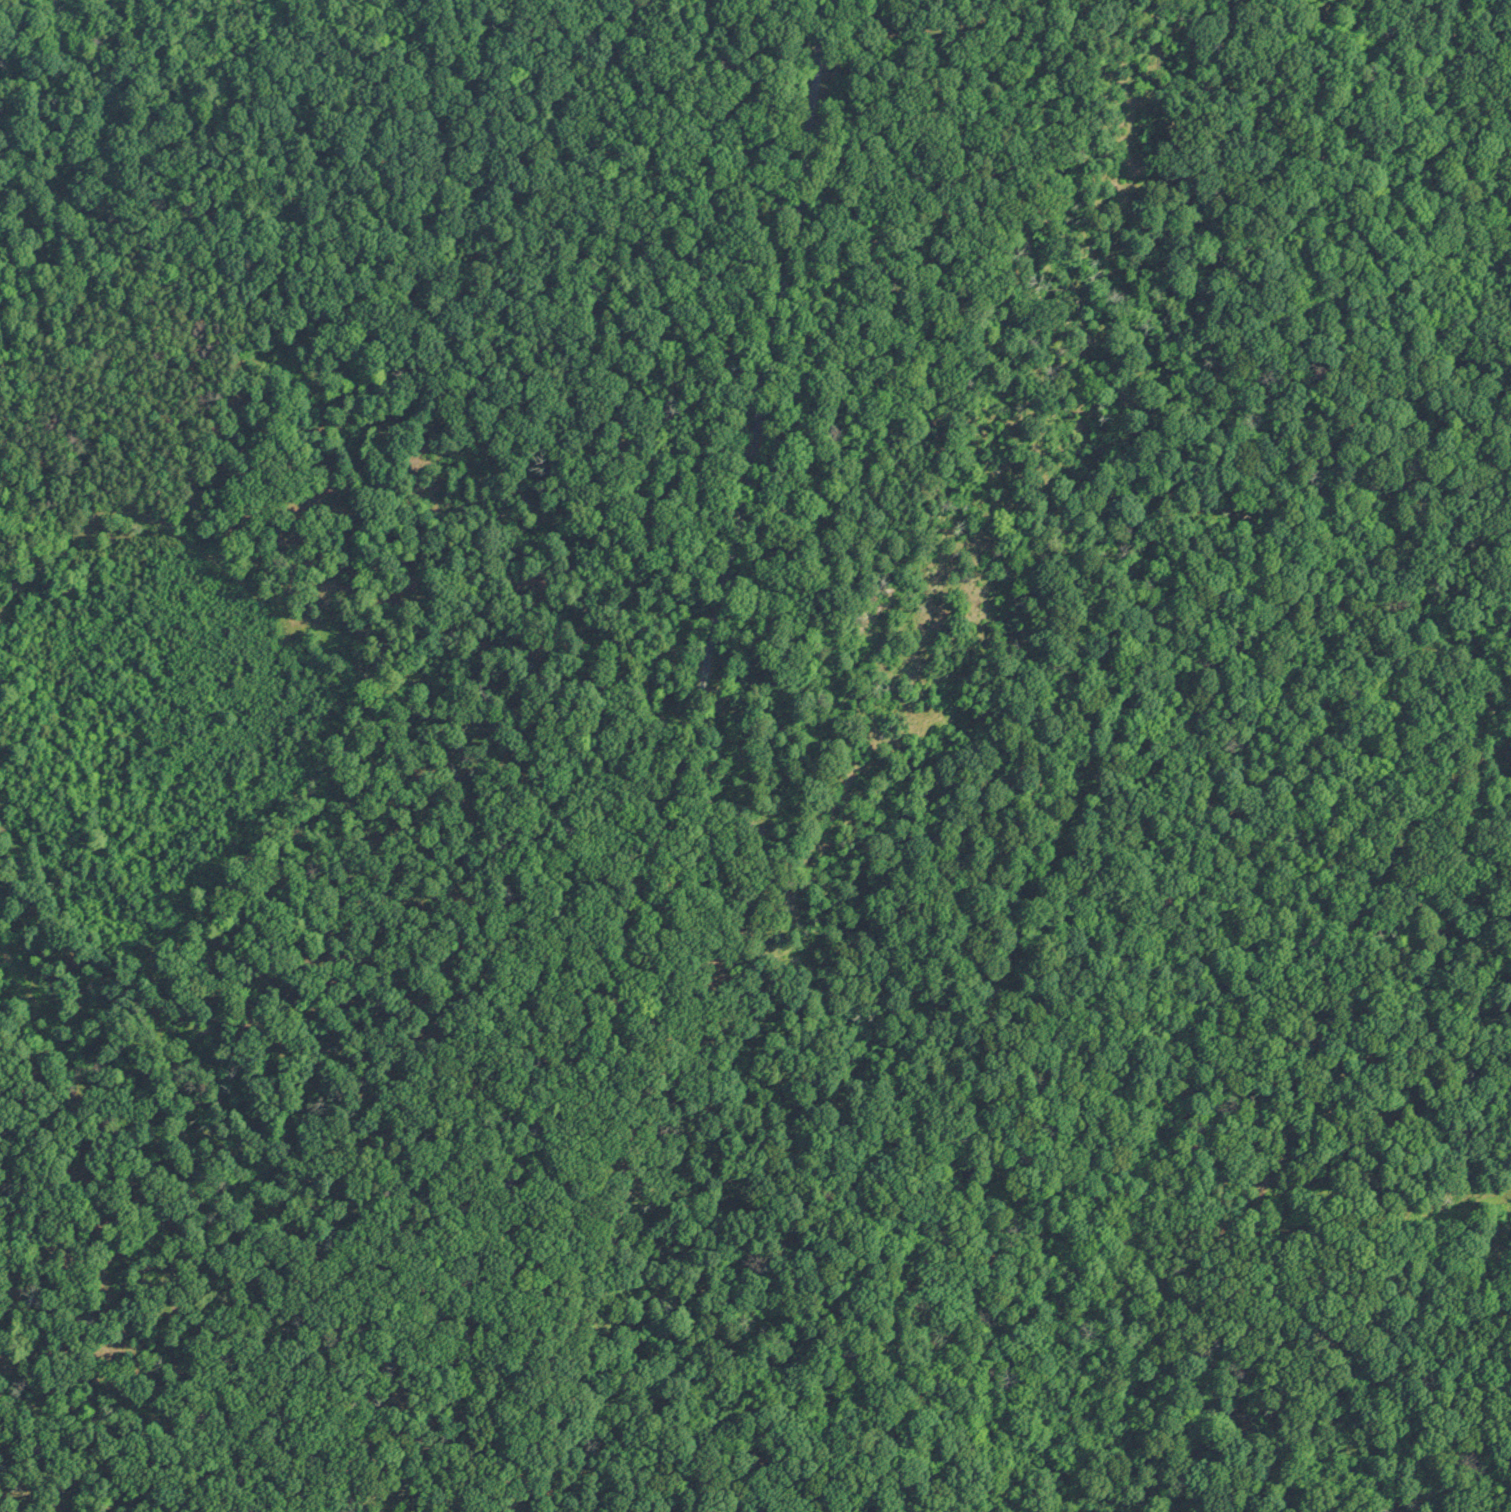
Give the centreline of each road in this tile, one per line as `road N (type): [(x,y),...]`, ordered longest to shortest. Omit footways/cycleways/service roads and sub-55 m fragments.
road 1 (residential): [(292,1511),(303,1472),(443,1280),(680,852),(788,236),(698,0)]

